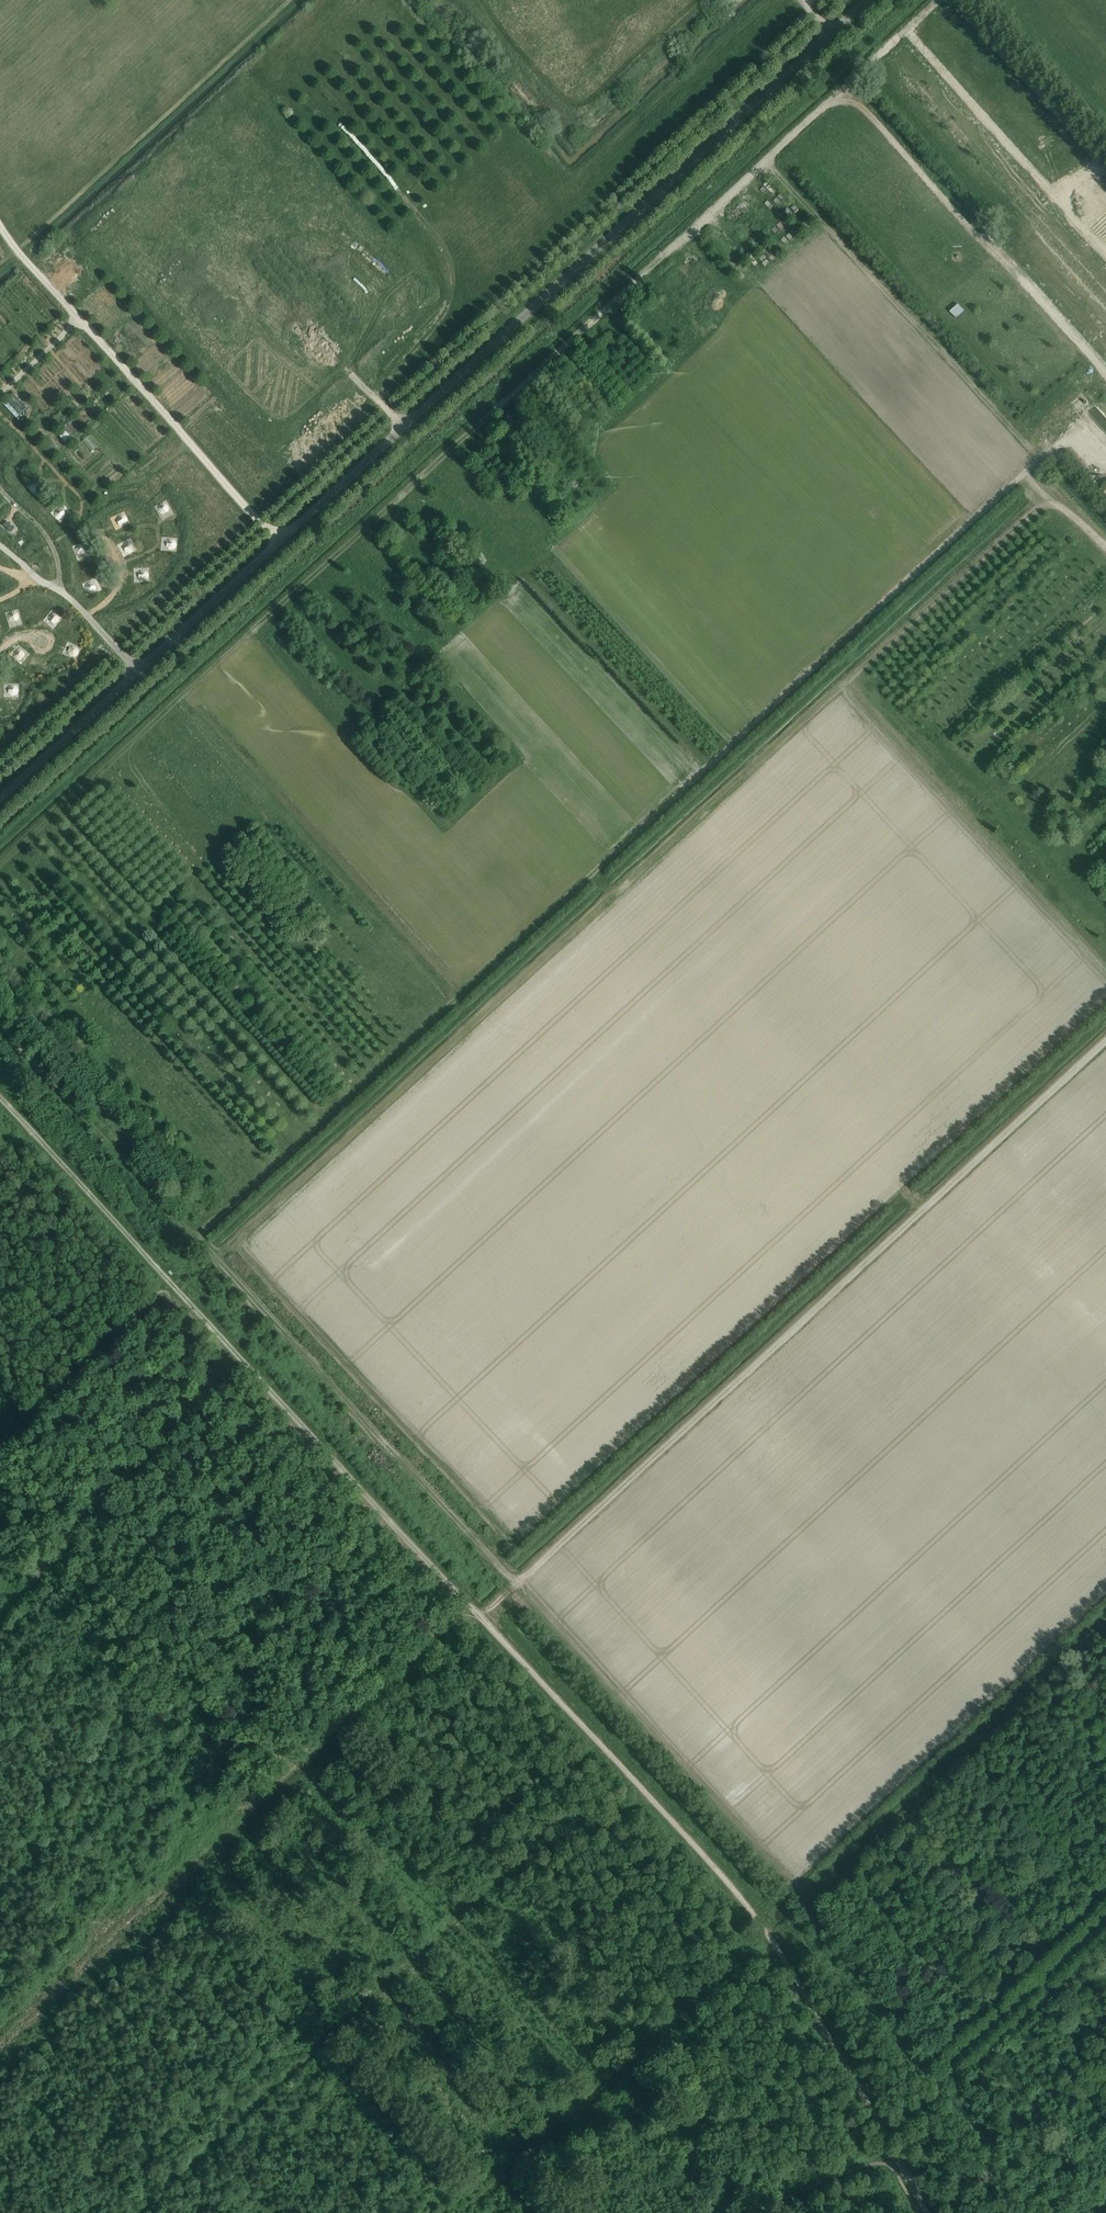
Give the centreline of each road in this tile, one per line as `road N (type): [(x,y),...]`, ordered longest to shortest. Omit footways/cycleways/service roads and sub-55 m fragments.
road 1 (track): [(929,2212),(749,1907),(477,1613)]
road 2 (track): [(139,2212),(521,1867),(643,1789)]
road 3 (track): [(477,1613),(230,1359),(175,1287)]
road 4 (track): [(230,1359),(216,1361),(0,1613)]
road 5 (track): [(175,1287),(30,1130)]

